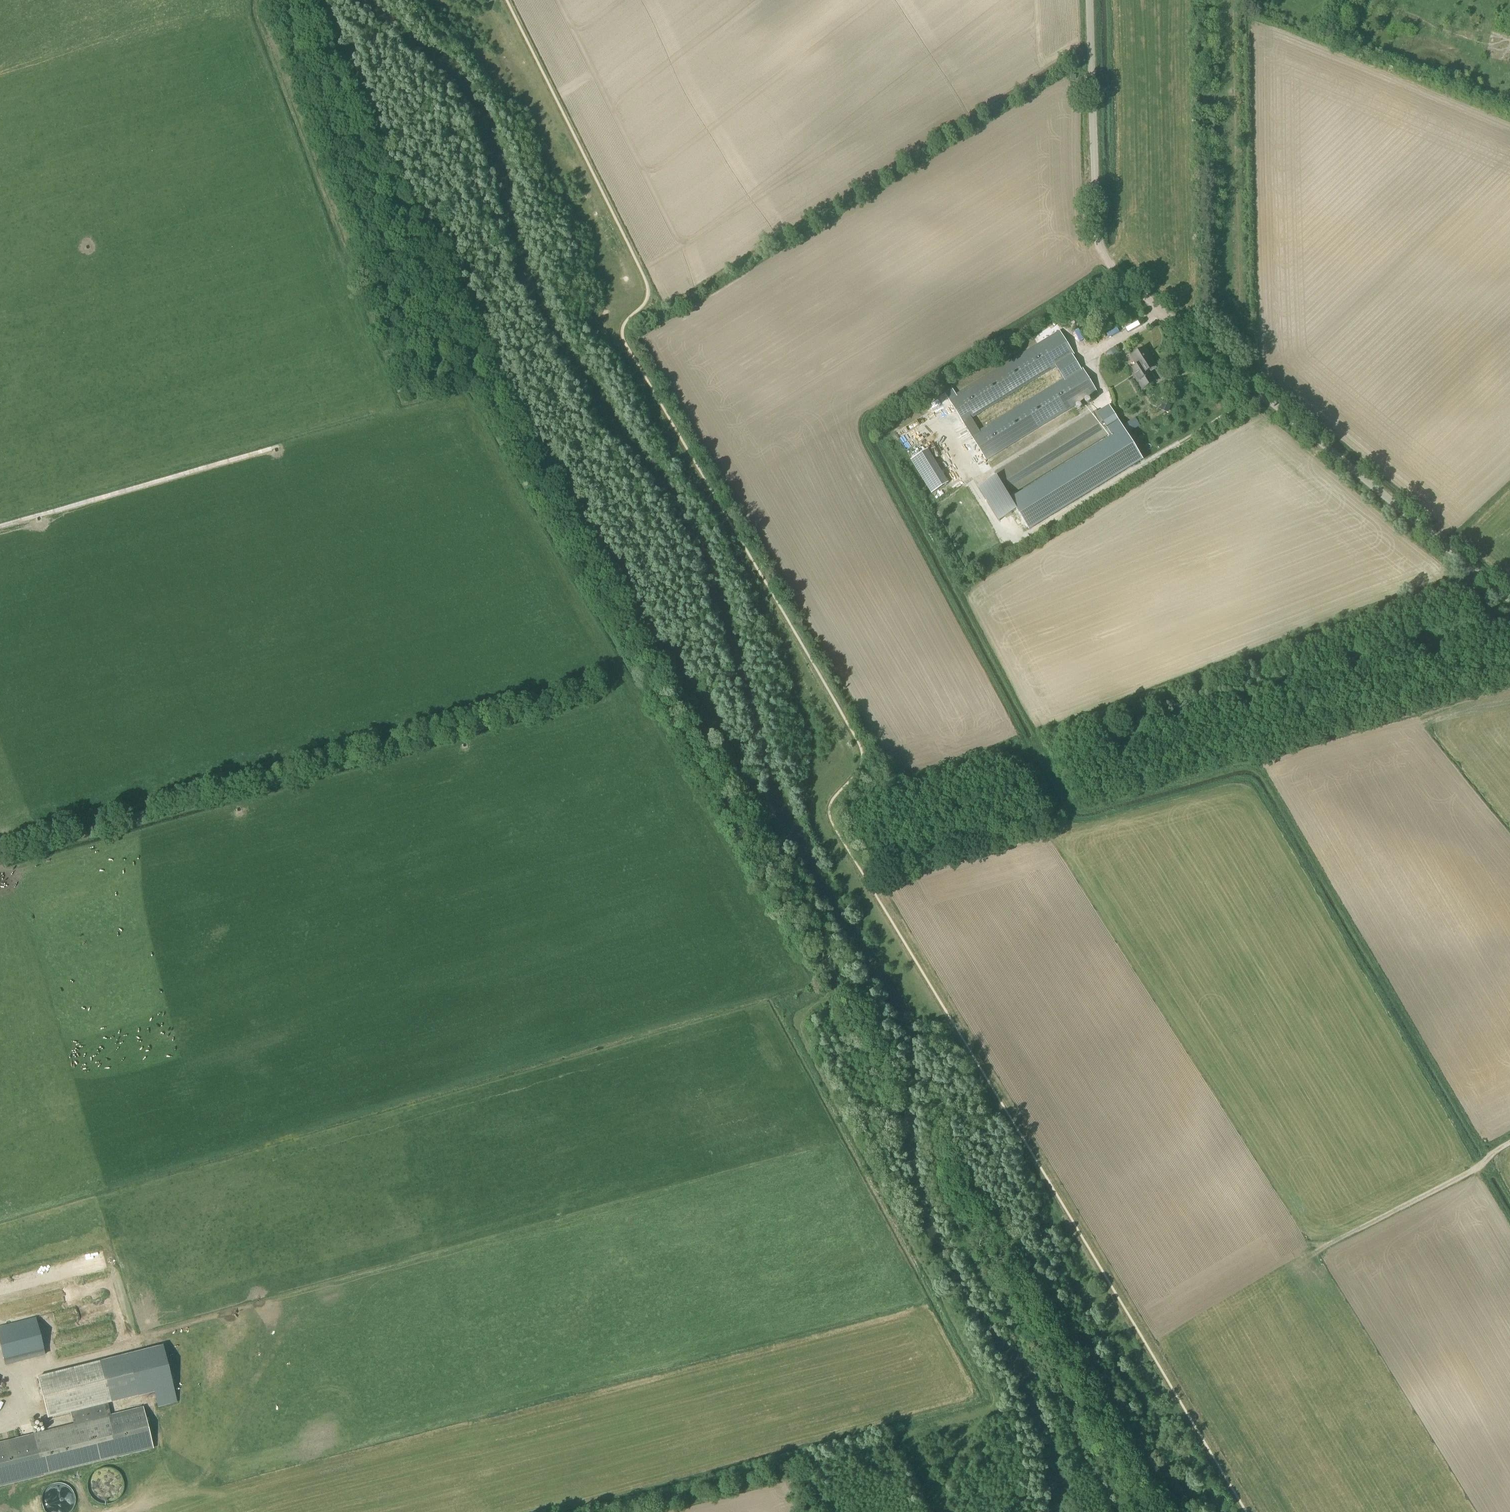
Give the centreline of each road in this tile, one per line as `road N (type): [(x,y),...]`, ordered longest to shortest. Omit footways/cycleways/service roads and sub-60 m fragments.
road 1 (unclassified): [(1509,600),(1106,258),(1098,246),(1092,0)]

